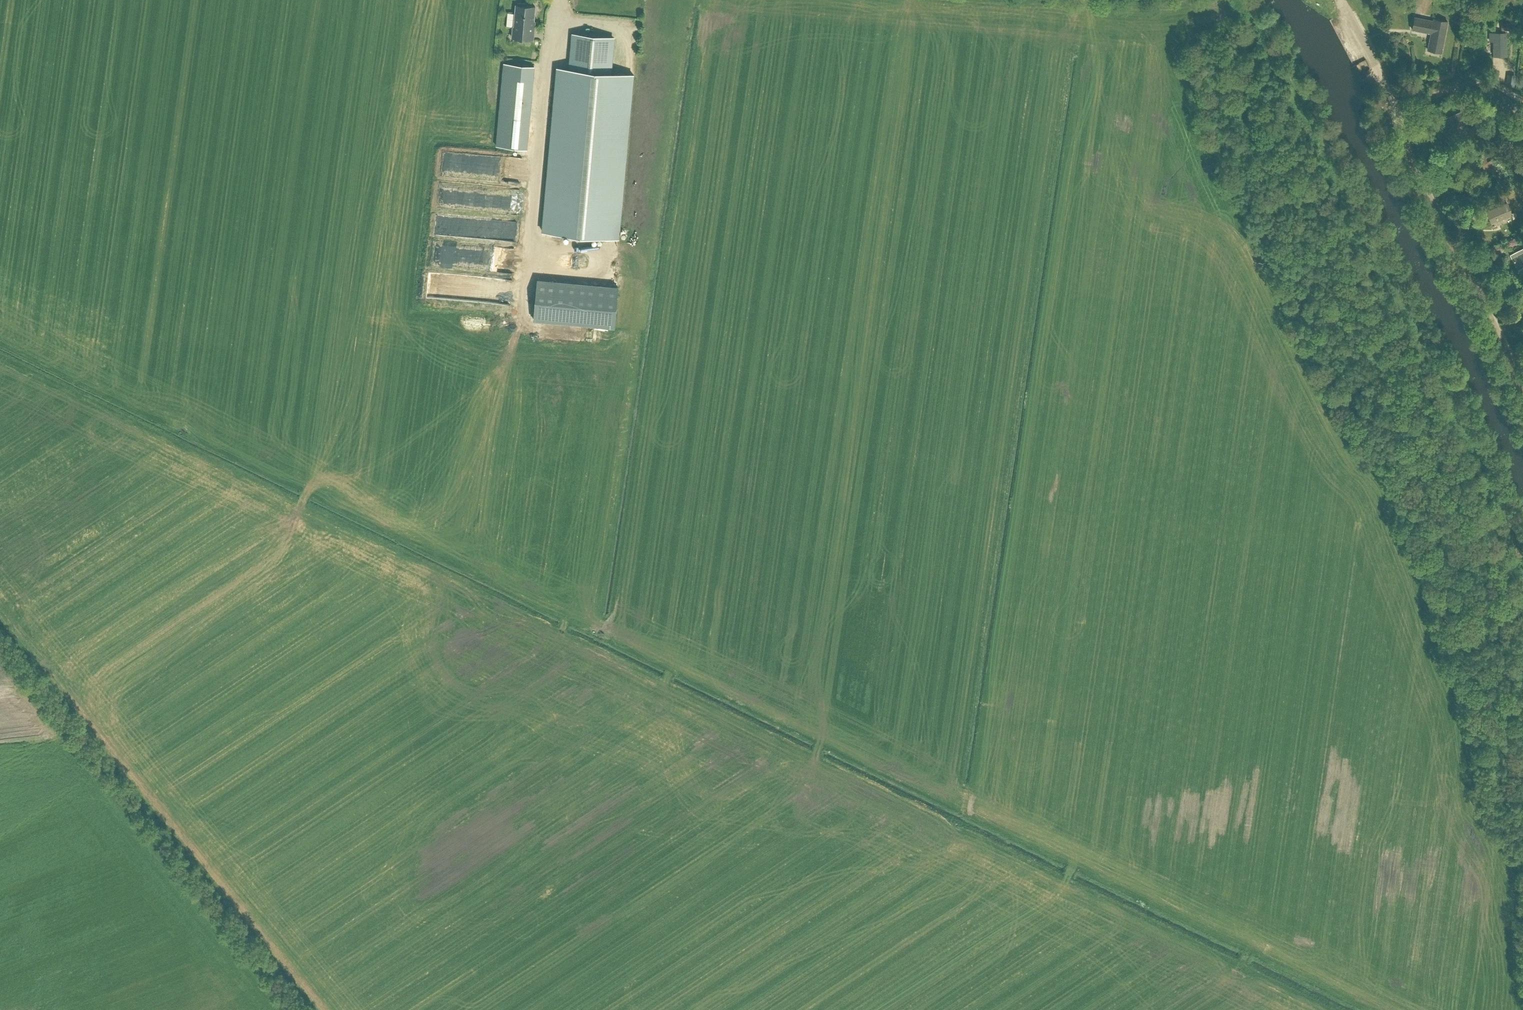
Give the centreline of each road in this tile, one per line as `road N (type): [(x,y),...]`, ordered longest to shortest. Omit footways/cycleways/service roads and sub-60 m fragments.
road 1 (unclassified): [(1522,384),(1340,0)]

